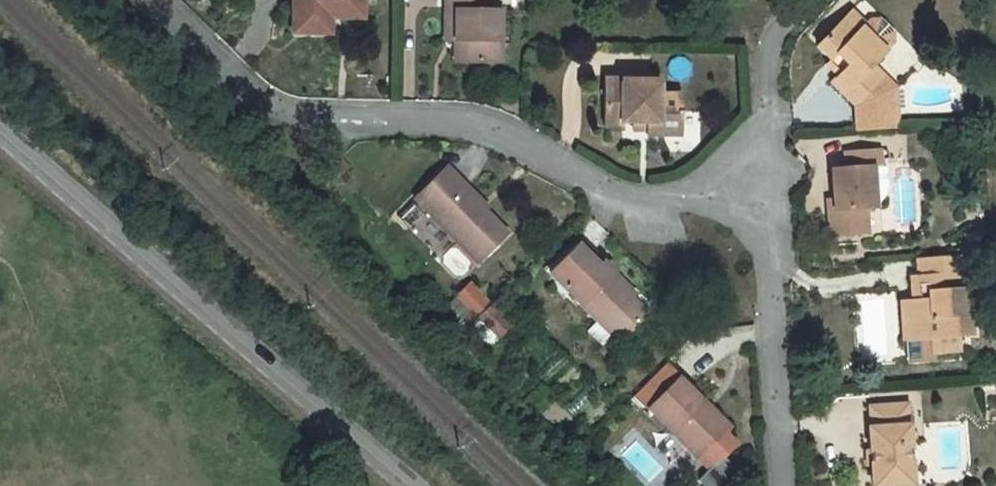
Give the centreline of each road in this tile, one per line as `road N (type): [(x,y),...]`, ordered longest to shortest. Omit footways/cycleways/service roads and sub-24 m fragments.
road 1 (residential): [(140,0),(254,109),(317,122),(435,120),(485,131),(615,200),(764,198)]
road 2 (unclassified): [(407,485),(0,126)]
road 3 (residential): [(764,198),(776,485)]
road 4 (residential): [(767,44),(764,198)]

